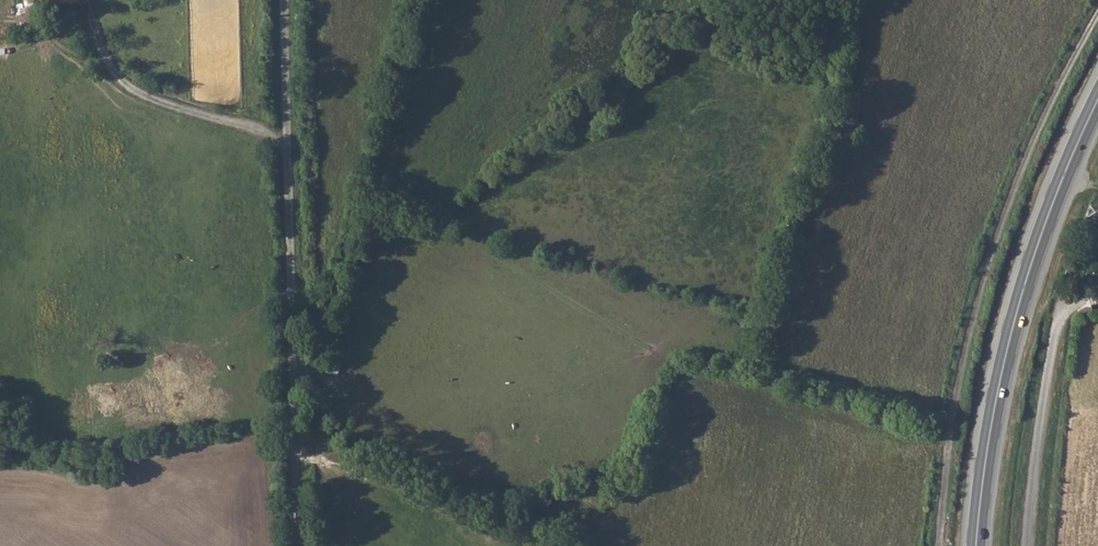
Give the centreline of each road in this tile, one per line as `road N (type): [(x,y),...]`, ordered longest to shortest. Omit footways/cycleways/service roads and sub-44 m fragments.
road 1 (unclassified): [(285,0),(304,545)]
road 2 (primary): [(1097,101),(1016,321),(976,545)]

